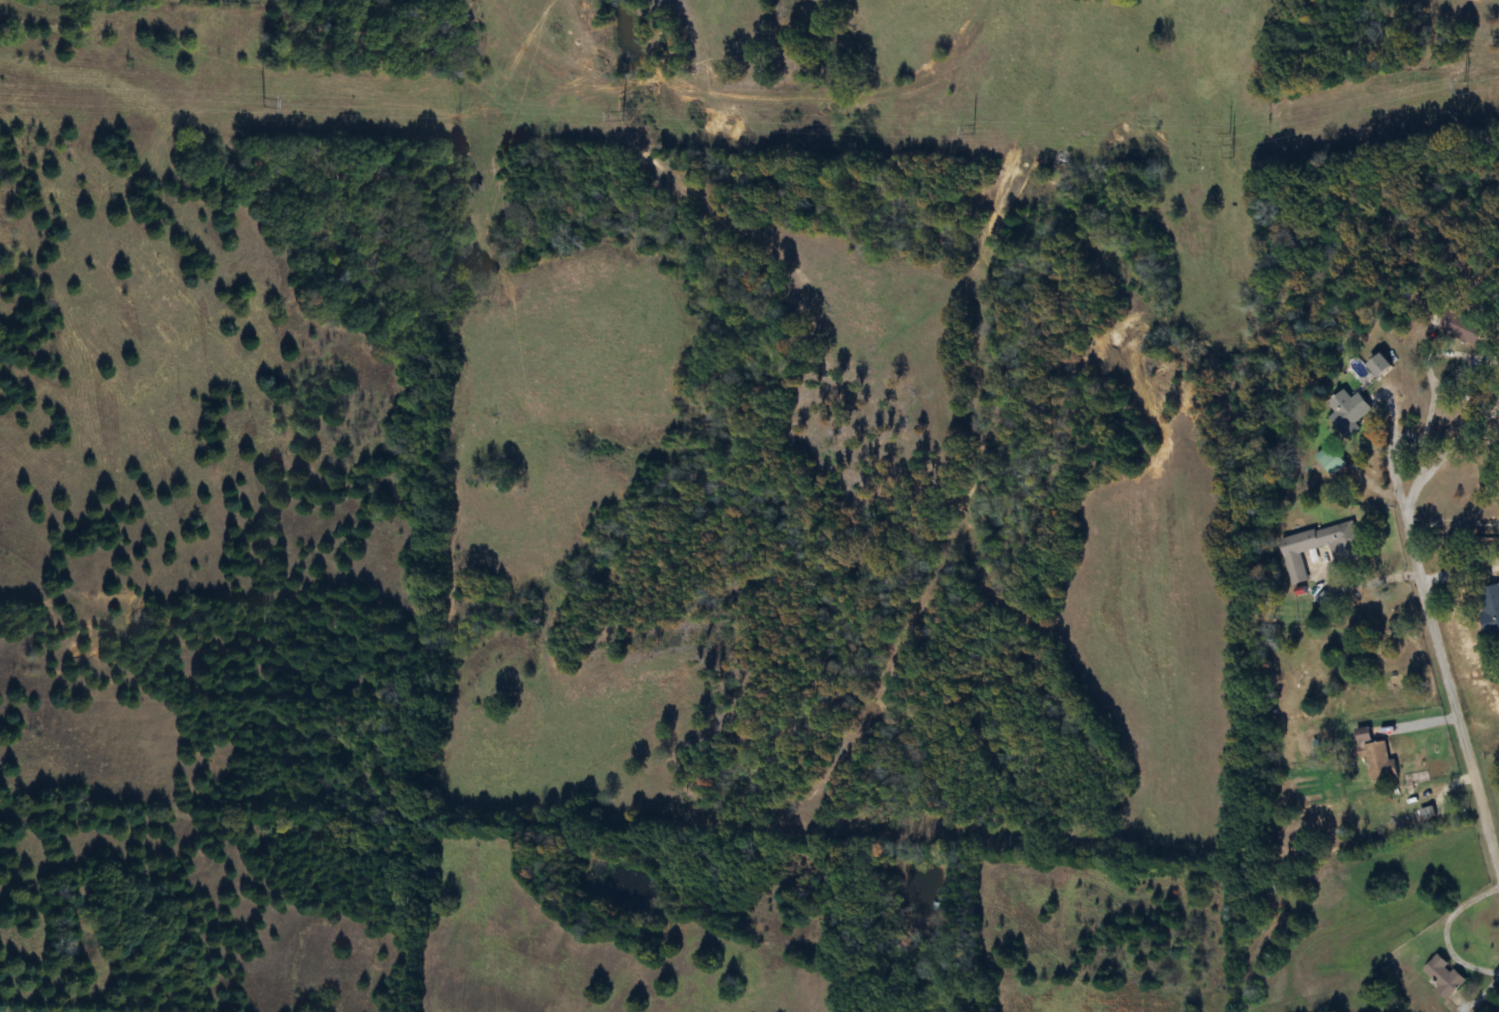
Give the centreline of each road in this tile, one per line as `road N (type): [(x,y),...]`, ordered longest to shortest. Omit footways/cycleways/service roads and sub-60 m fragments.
road 1 (residential): [(1498,865),(1389,460)]

